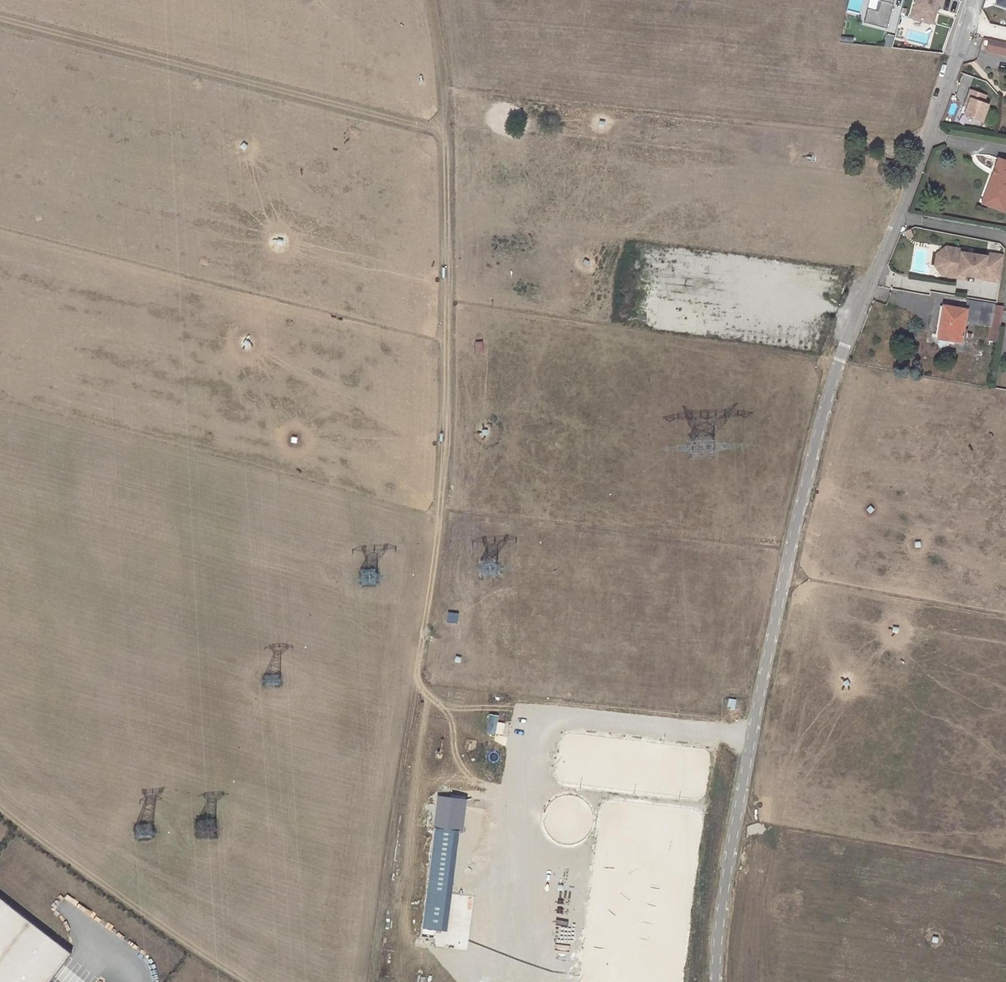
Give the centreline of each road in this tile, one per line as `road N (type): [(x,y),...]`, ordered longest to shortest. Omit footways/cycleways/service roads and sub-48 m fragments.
road 1 (track): [(442,81),(451,279),(445,489),(375,981)]
road 2 (unclassified): [(716,981),(748,755),(838,359)]
road 3 (unclassified): [(966,25),(897,215)]
road 4 (unclassified): [(897,215),(838,359)]

